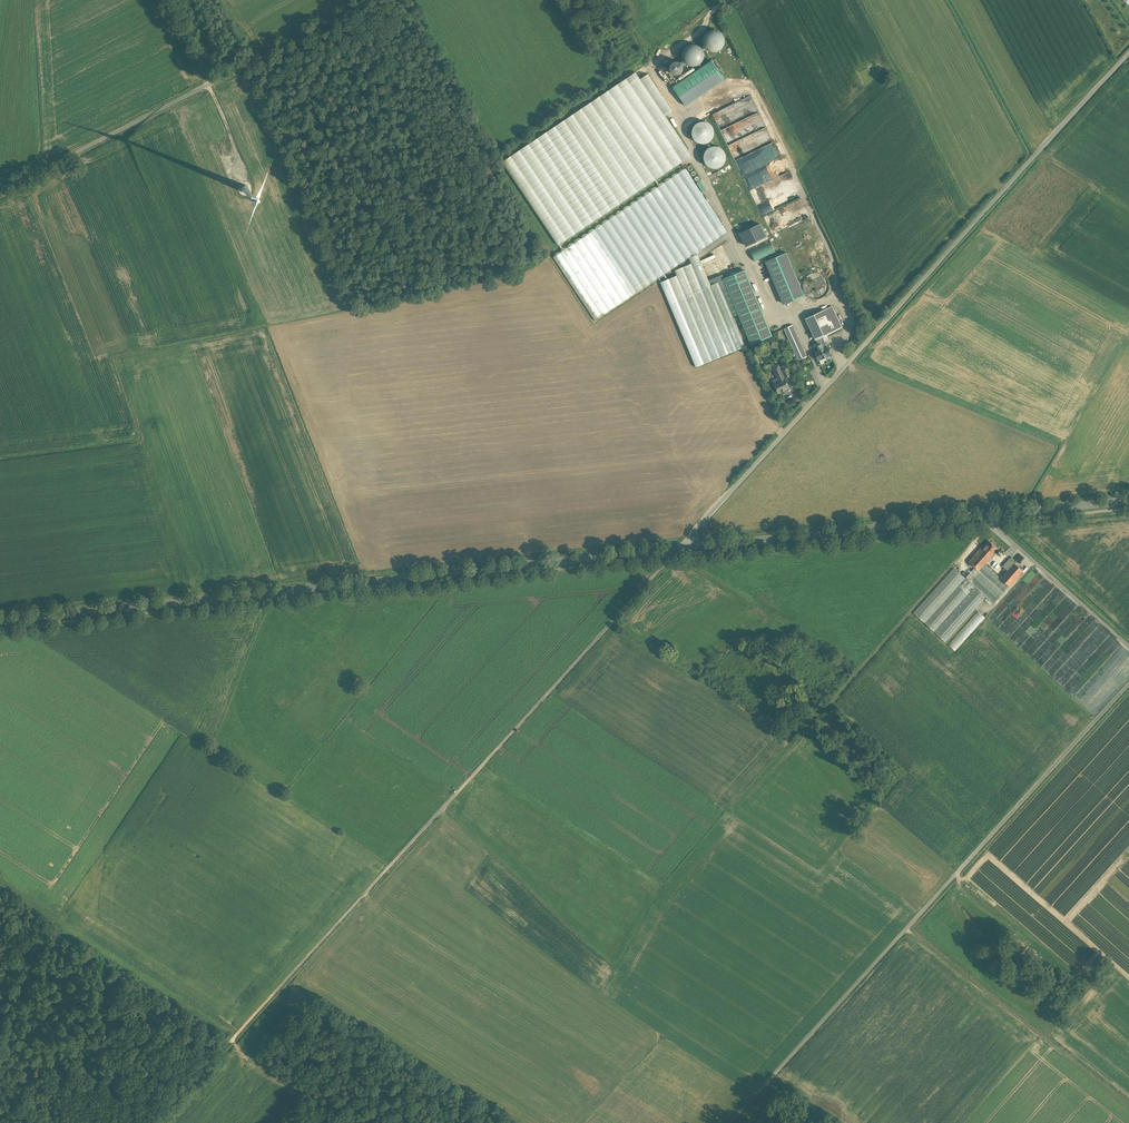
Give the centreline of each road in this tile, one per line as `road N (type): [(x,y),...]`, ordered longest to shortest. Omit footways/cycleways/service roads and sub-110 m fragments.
road 1 (secondary): [(679,550),(0,621)]
road 2 (unclassified): [(679,550),(1128,53)]
road 3 (track): [(232,1041),(679,550)]
road 4 (unclassified): [(1128,688),(731,1122)]
road 5 (track): [(0,192),(377,0)]
road 6 (secondary): [(990,517),(679,550)]
road 7 (track): [(855,678),(992,526)]
road 8 (unclassified): [(1128,649),(990,517)]
road 9 (track): [(172,0),(247,174)]
road 10 (secondary): [(1128,501),(990,517)]

